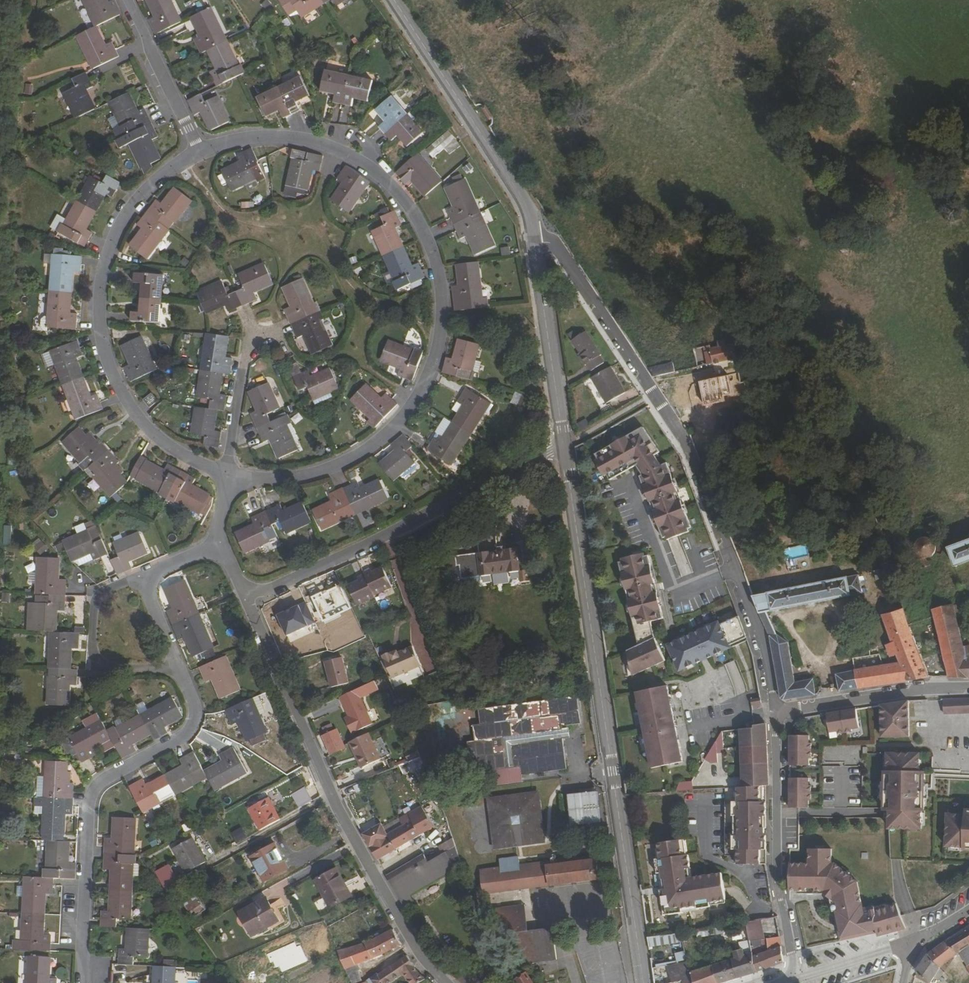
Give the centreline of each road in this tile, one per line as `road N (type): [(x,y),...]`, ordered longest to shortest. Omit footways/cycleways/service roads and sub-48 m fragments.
road 1 (residential): [(201,150),(269,135),(357,159),(415,214),(441,289),(433,360),(418,394),(368,448),(301,476),(228,473)]
road 2 (tertiary): [(644,982),(563,440)]
road 3 (residential): [(777,709),(758,627),(684,438),(557,244),(535,240)]
road 4 (residential): [(451,982),(422,958),(329,794),(246,597)]
road 5 (residential): [(228,473),(167,444),(141,421),(121,394),(99,330),(104,262),(116,230),(158,177),(201,150)]
road 6 (residential): [(176,667),(193,705),(190,727),(98,785),(89,804),(86,982)]
road 7 (residential): [(246,597),(403,528),(563,440)]
road 8 (tertiary): [(535,240),(518,191),(394,0)]
road 9 (residential): [(777,709),(778,879),(794,978)]
road 10 (tertiary): [(563,440),(535,240)]
road 11 (residential): [(142,576),(99,594),(93,652),(103,665),(176,667)]
road 12 (residential): [(201,150),(128,0)]
road 13 (residential): [(936,689),(777,709)]
road 14 (residential): [(228,473),(250,336)]

